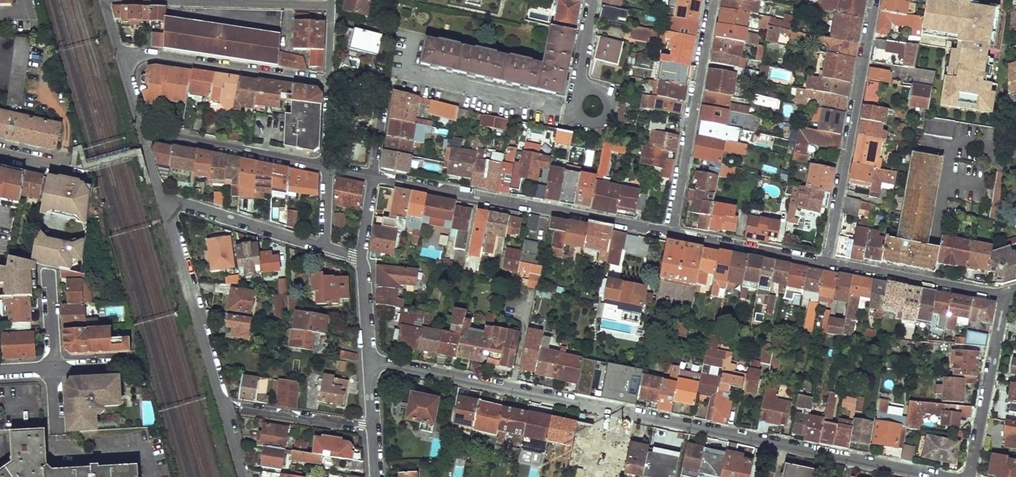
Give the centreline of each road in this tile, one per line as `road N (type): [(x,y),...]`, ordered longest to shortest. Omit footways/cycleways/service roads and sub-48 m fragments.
road 1 (residential): [(370,360),(942,476)]
road 2 (residential): [(593,0),(579,70),(592,107),(563,111),(426,79),(412,72),(408,49)]
road 3 (residential): [(372,177),(672,233)]
road 4 (residential): [(825,263),(874,0)]
road 5 (residential): [(713,0),(672,233)]
road 6 (residential): [(122,59),(149,55),(331,80)]
road 7 (residential): [(165,205),(225,407)]
road 8 (residential): [(144,129),(328,166)]
road 9 (residential): [(971,476),(1004,296)]
road 10 (residential): [(825,263),(1004,296)]
road 11 (residential): [(327,249),(185,204),(165,205)]
road 12 (residential): [(672,233),(825,263)]
road 13 (residential): [(225,407),(373,427)]
road 14 (residential): [(372,177),(386,89),(331,80)]
road 15 (residential): [(333,5),(197,0)]

